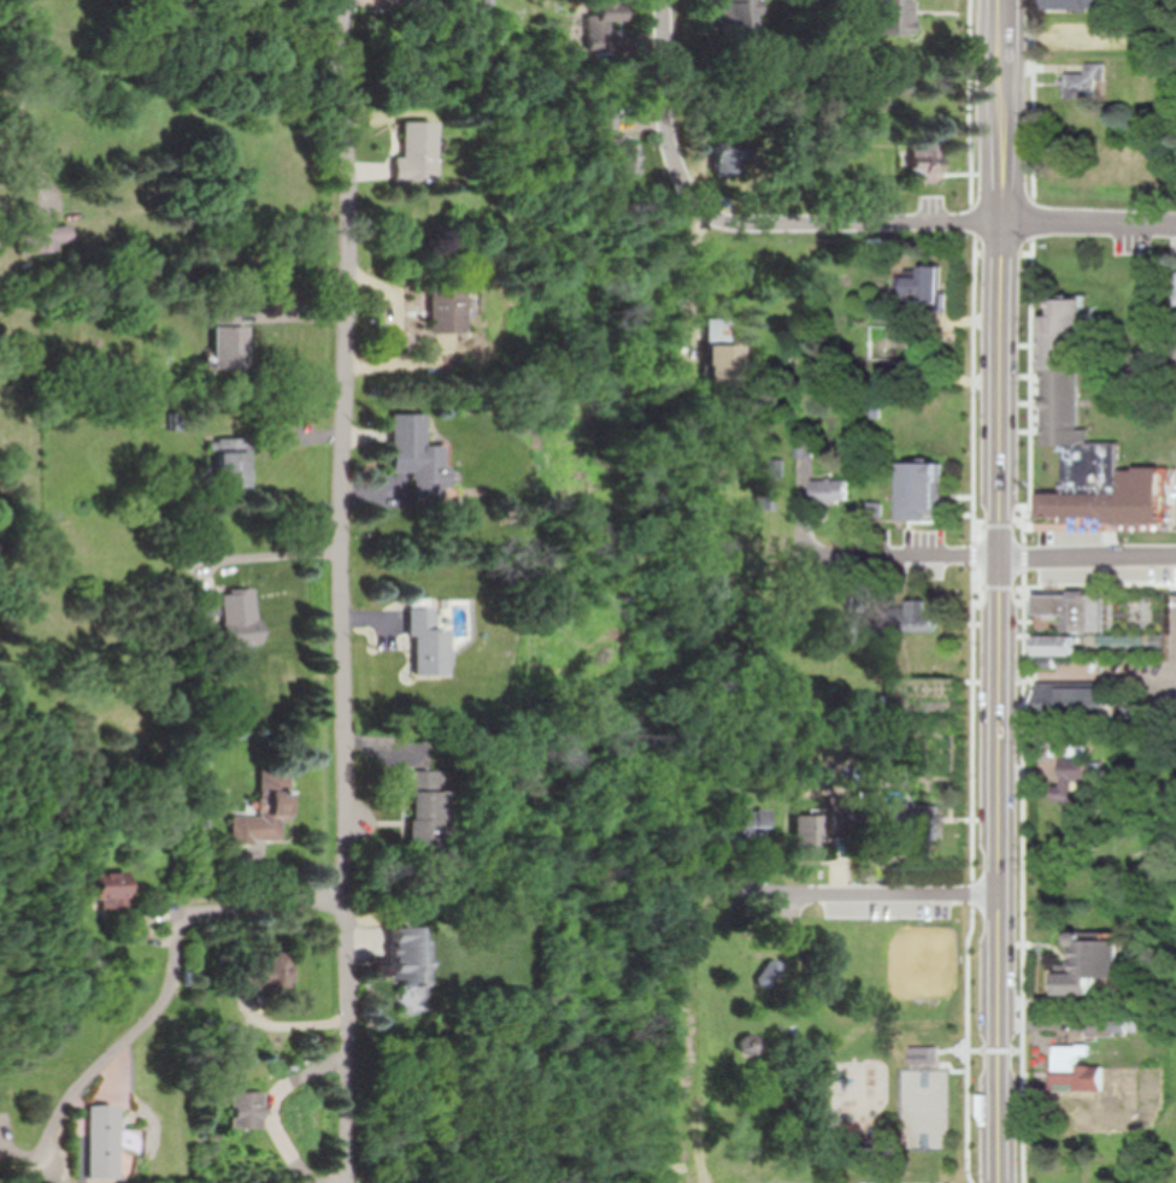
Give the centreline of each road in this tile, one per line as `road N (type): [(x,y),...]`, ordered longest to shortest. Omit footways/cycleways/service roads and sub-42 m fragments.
road 1 (secondary): [(999,0),(998,1182)]
road 2 (residential): [(357,0),(354,1136),(346,1175)]
road 3 (residential): [(353,900),(220,905),(198,926),(181,999),(88,1097),(54,1167),(38,1182)]
road 4 (residential): [(1175,225),(740,220)]
road 5 (residential): [(1175,555),(807,555)]
road 6 (residential): [(663,0),(675,154),(704,207),(740,220)]
road 7 (residential): [(999,894),(758,891)]

